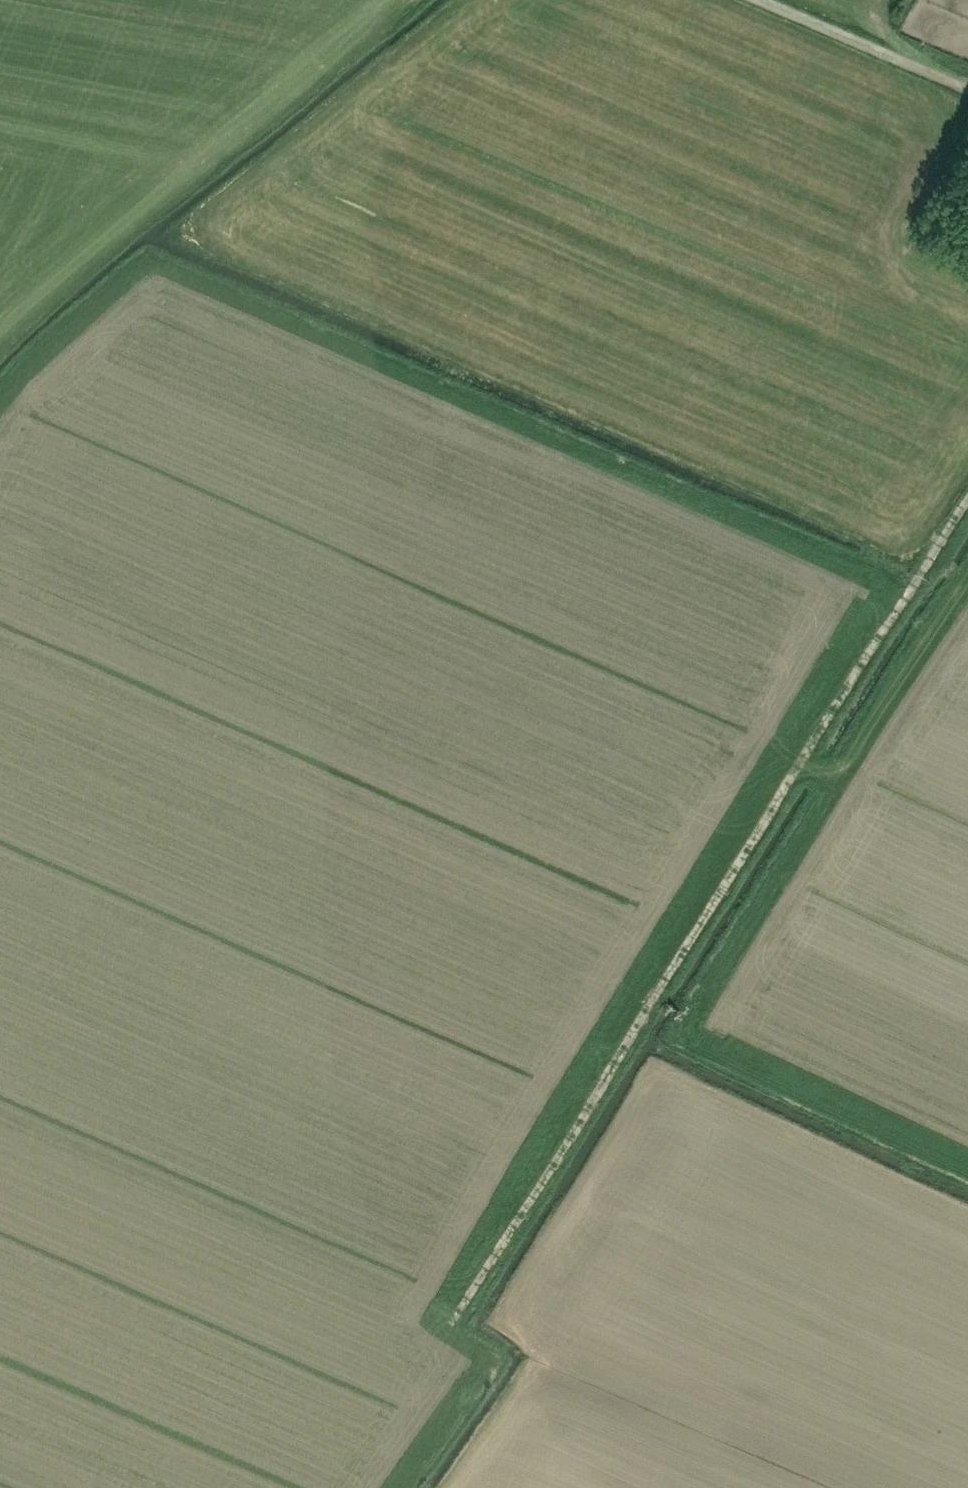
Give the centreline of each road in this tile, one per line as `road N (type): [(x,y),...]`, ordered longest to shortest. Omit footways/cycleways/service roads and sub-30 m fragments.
road 1 (track): [(464,1305),(967,499)]
road 2 (track): [(762,0),(967,84)]

